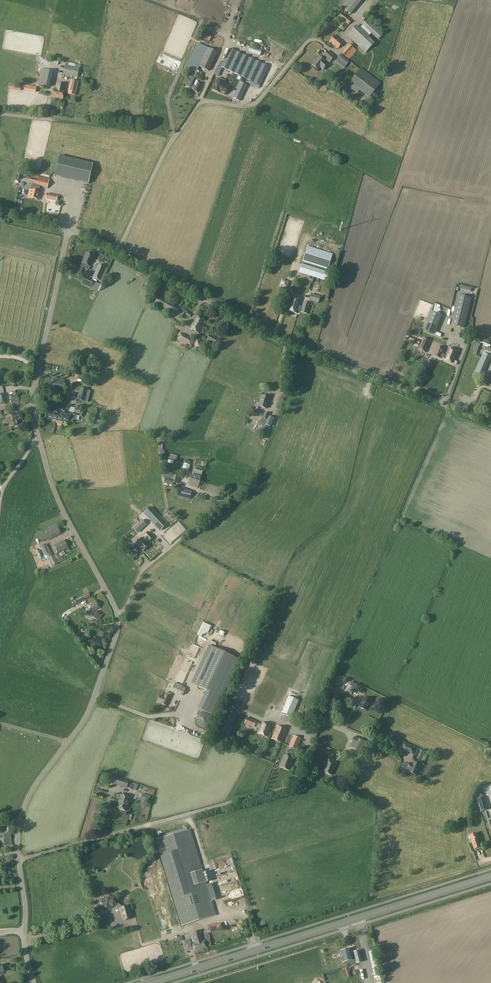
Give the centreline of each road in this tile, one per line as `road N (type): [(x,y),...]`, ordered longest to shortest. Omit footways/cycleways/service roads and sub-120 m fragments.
road 1 (unclassified): [(490,422),(313,355),(118,251)]
road 2 (primary): [(490,877),(151,982)]
road 3 (unclassified): [(19,859),(286,787),(310,736)]
road 4 (unclassified): [(19,859),(23,810),(85,717),(115,641),(116,613)]
road 5 (unclassified): [(38,437),(33,396),(68,229)]
road 6 (unclassified): [(116,613),(146,567),(228,500),(182,486)]
road 7 (unclassified): [(116,613),(55,494),(38,437)]
road 8 (unclassified): [(199,102),(118,251)]

